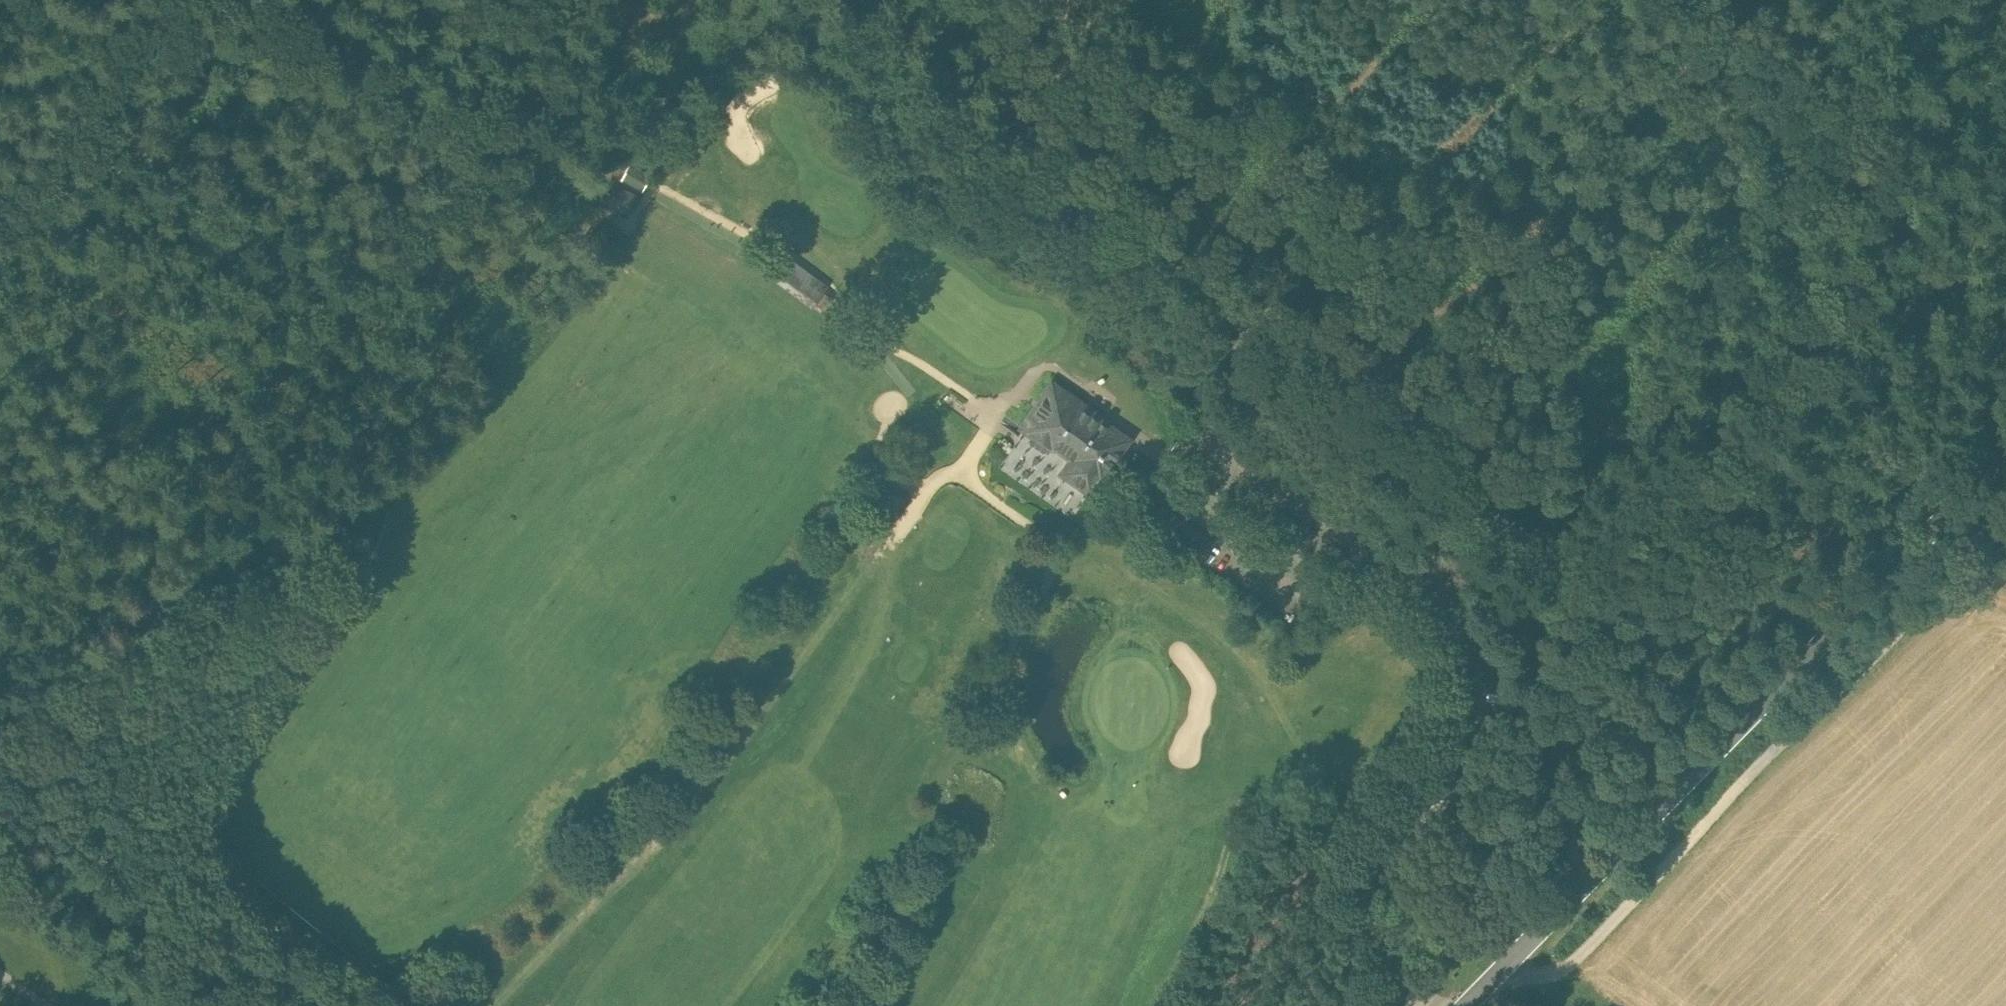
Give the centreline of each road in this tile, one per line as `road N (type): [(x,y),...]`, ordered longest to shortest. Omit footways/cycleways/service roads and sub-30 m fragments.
road 1 (track): [(864,0),(889,45),(1016,185),(1511,508)]
road 2 (tertiary): [(2005,459),(1535,934)]
road 3 (track): [(1511,508),(1542,765),(1535,934)]
road 4 (track): [(1511,508),(1934,535)]
road 5 (track): [(1794,733),(1571,966),(1522,986),(1488,981)]
road 6 (track): [(2005,577),(1955,583),(1794,733),(1743,723)]

